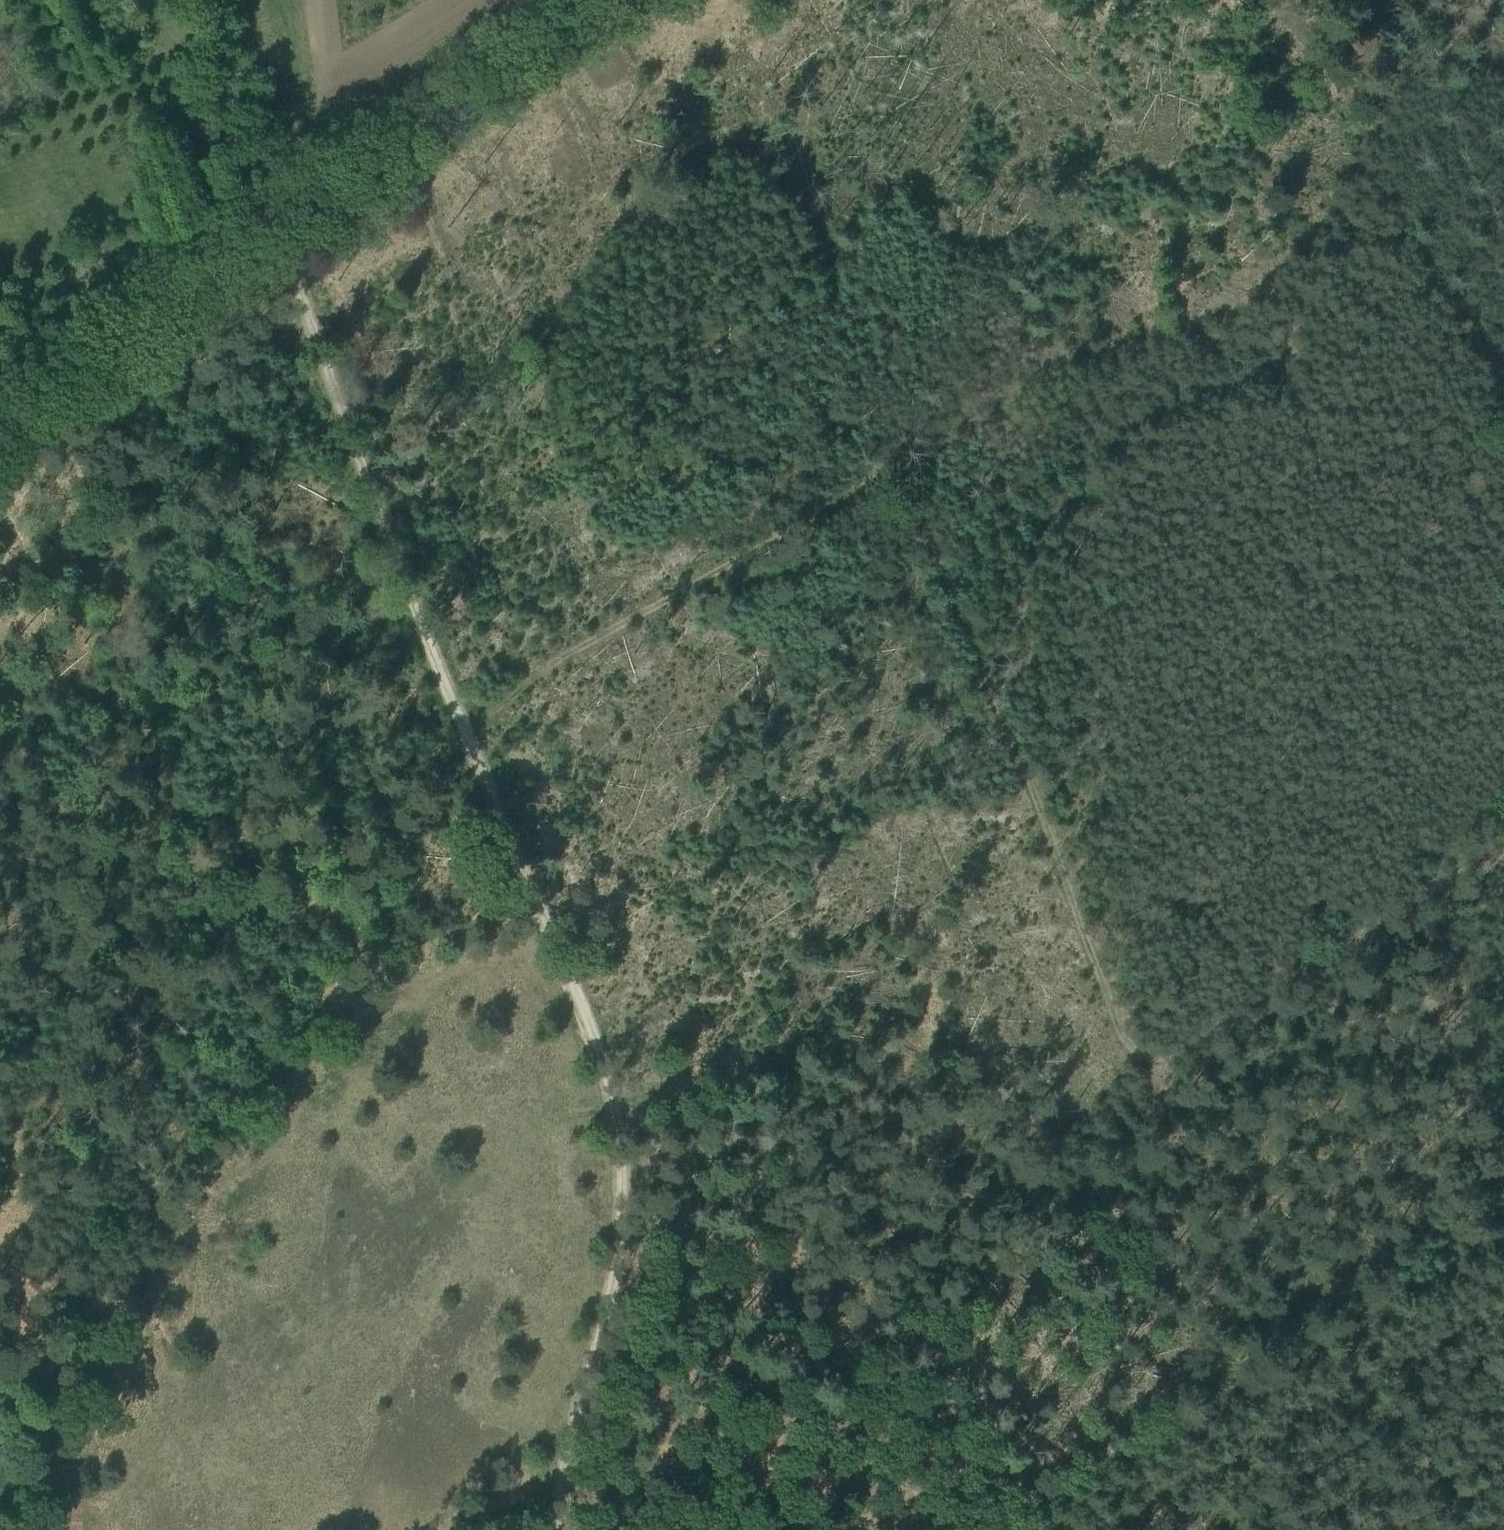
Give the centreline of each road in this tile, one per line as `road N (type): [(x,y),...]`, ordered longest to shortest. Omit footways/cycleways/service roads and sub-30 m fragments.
road 1 (track): [(464,721),(901,472),(1138,1069),(1503,849)]
road 2 (track): [(556,1506),(623,1222),(610,1080),(464,721)]
road 3 (track): [(464,721),(273,232)]
road 4 (track): [(273,232),(628,0)]
road 5 (track): [(273,232),(0,428)]
road 6 (track): [(218,0),(247,172),(273,232)]

